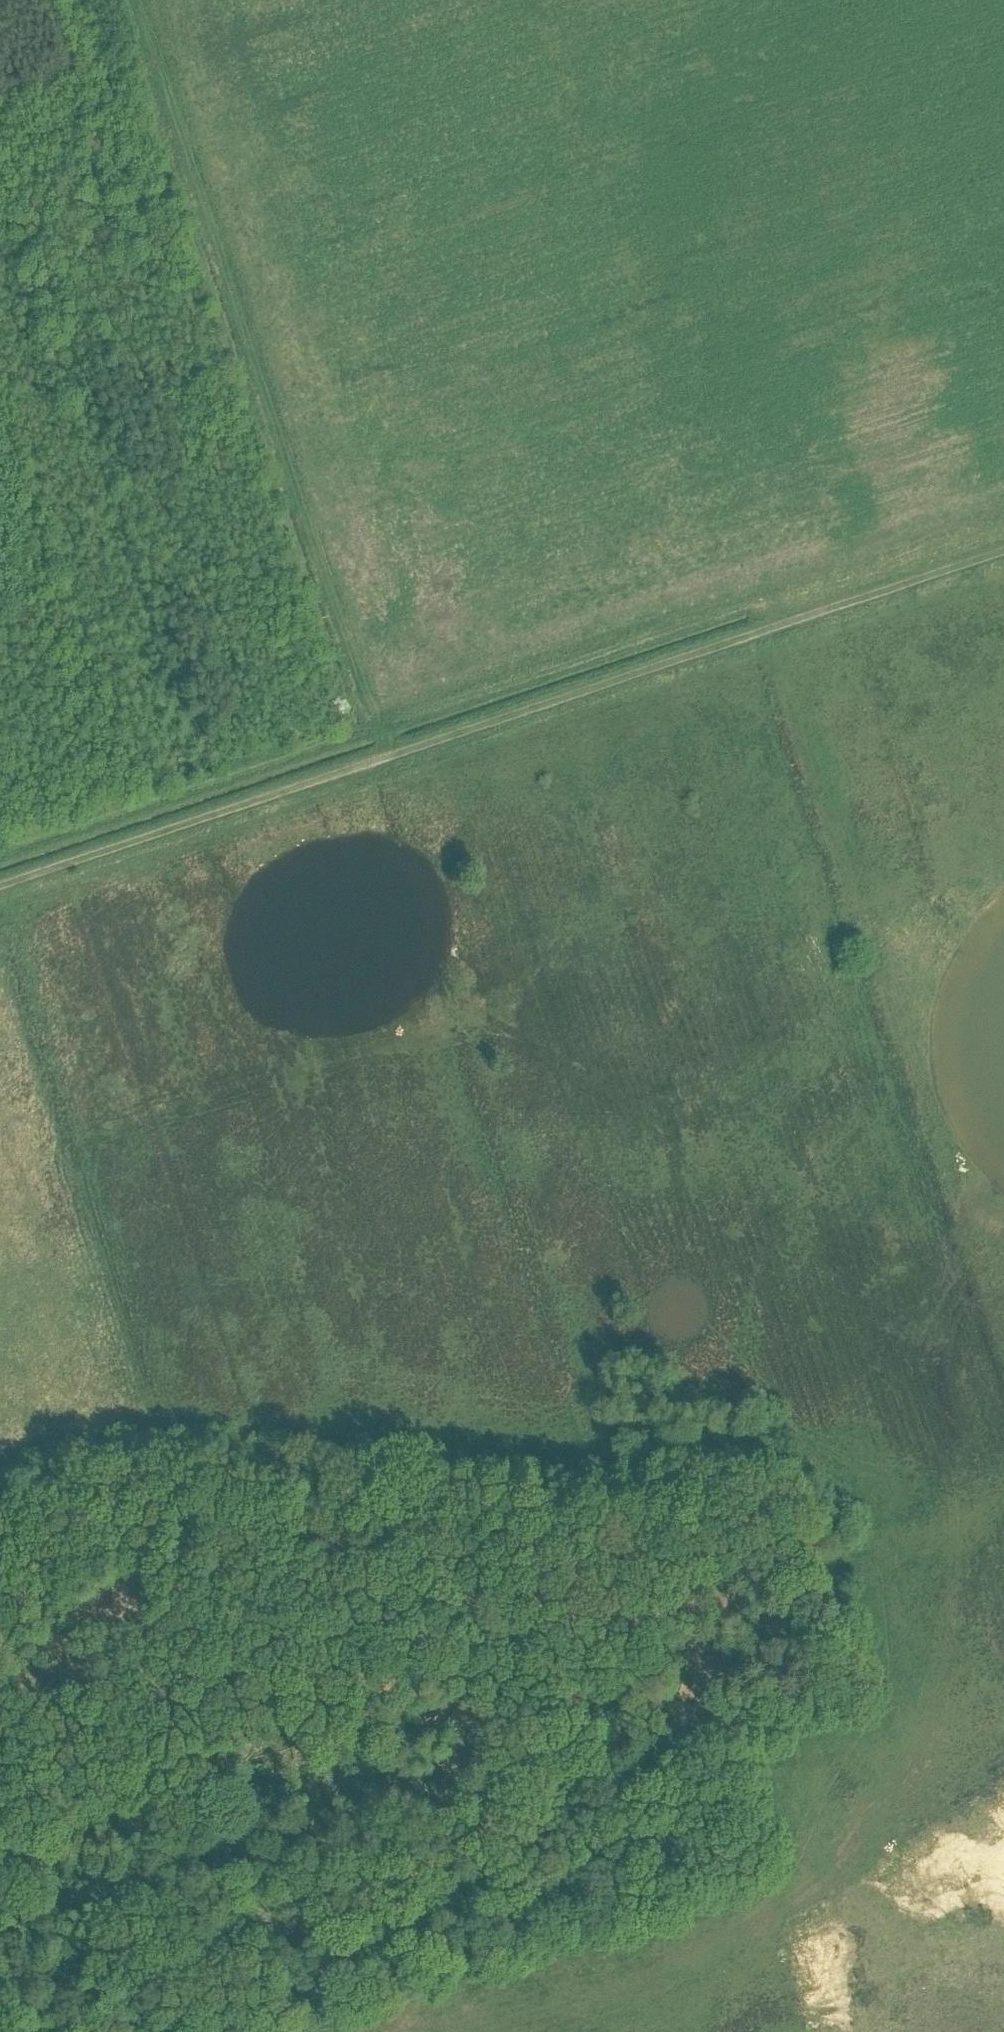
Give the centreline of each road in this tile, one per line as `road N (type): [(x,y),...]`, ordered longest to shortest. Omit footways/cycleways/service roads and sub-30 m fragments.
road 1 (track): [(0,885),(1003,549)]

